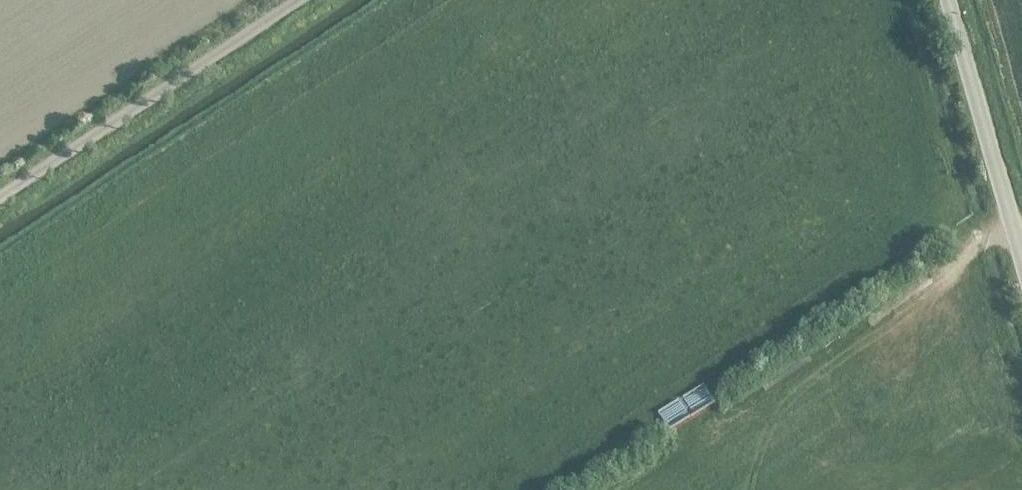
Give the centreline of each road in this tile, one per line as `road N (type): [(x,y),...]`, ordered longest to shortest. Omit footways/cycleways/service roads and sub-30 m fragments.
road 1 (unclassified): [(0,200),(309,0)]
road 2 (unclassified): [(1021,260),(947,0)]

